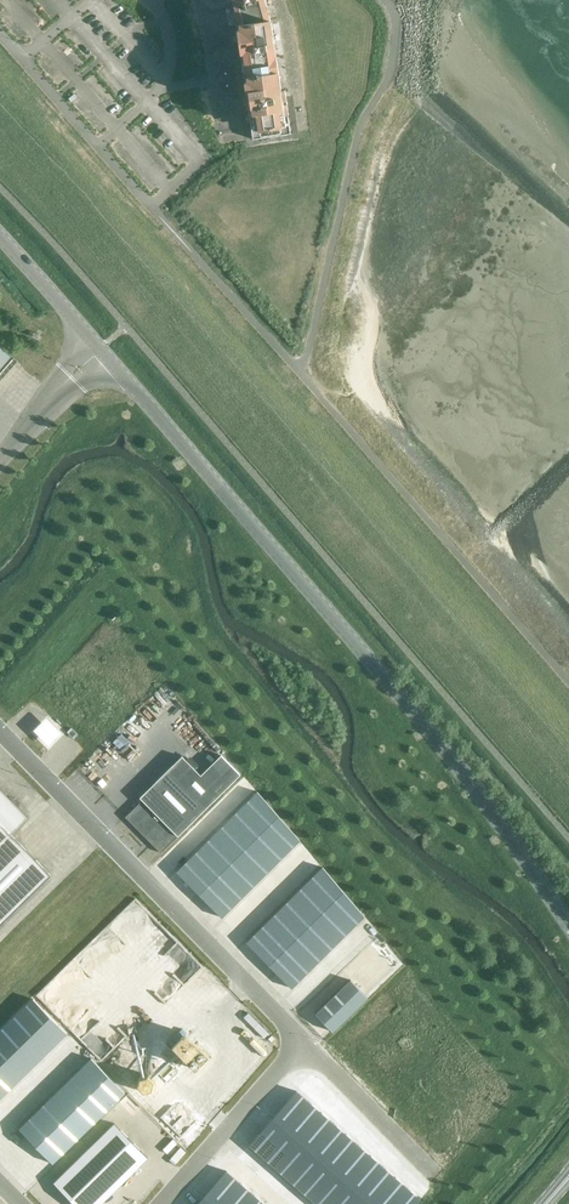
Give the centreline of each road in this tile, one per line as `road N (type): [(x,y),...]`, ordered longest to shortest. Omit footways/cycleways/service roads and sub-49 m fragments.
road 1 (secondary): [(568,926),(432,734),(101,349)]
road 2 (unclassified): [(165,1203),(288,1062),(285,1028),(0,732)]
road 3 (unclassified): [(151,205),(0,32)]
road 4 (unclassified): [(0,464),(101,349)]
road 5 (secondary): [(101,349),(0,236)]

